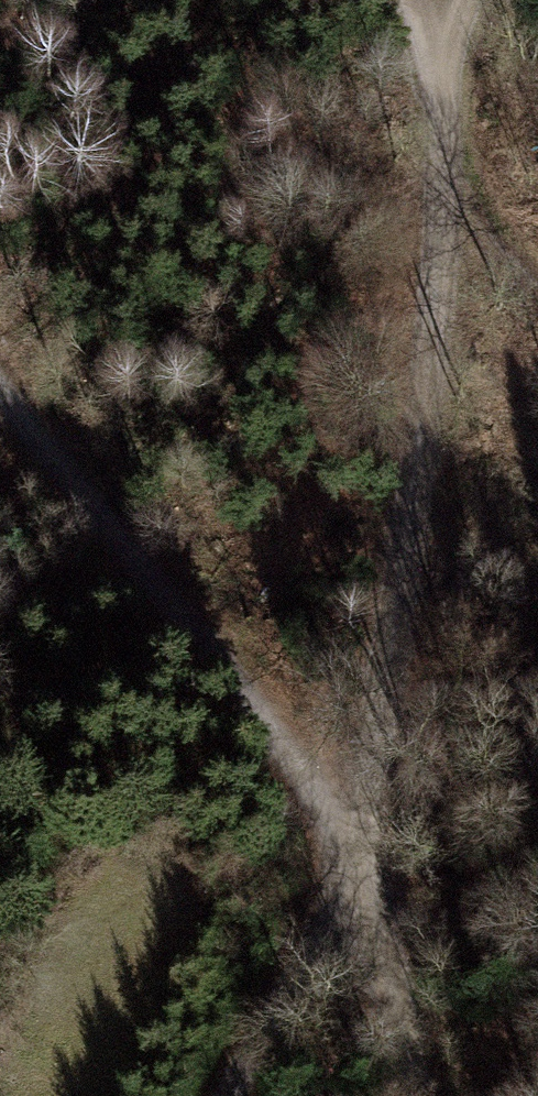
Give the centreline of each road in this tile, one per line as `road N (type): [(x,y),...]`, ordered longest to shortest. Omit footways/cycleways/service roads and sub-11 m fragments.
road 1 (track): [(349,911),(417,459),(438,154),(460,0)]
road 2 (track): [(365,837),(0,349)]
road 3 (track): [(236,1095),(349,911)]
road 4 (track): [(349,911),(412,1095)]

